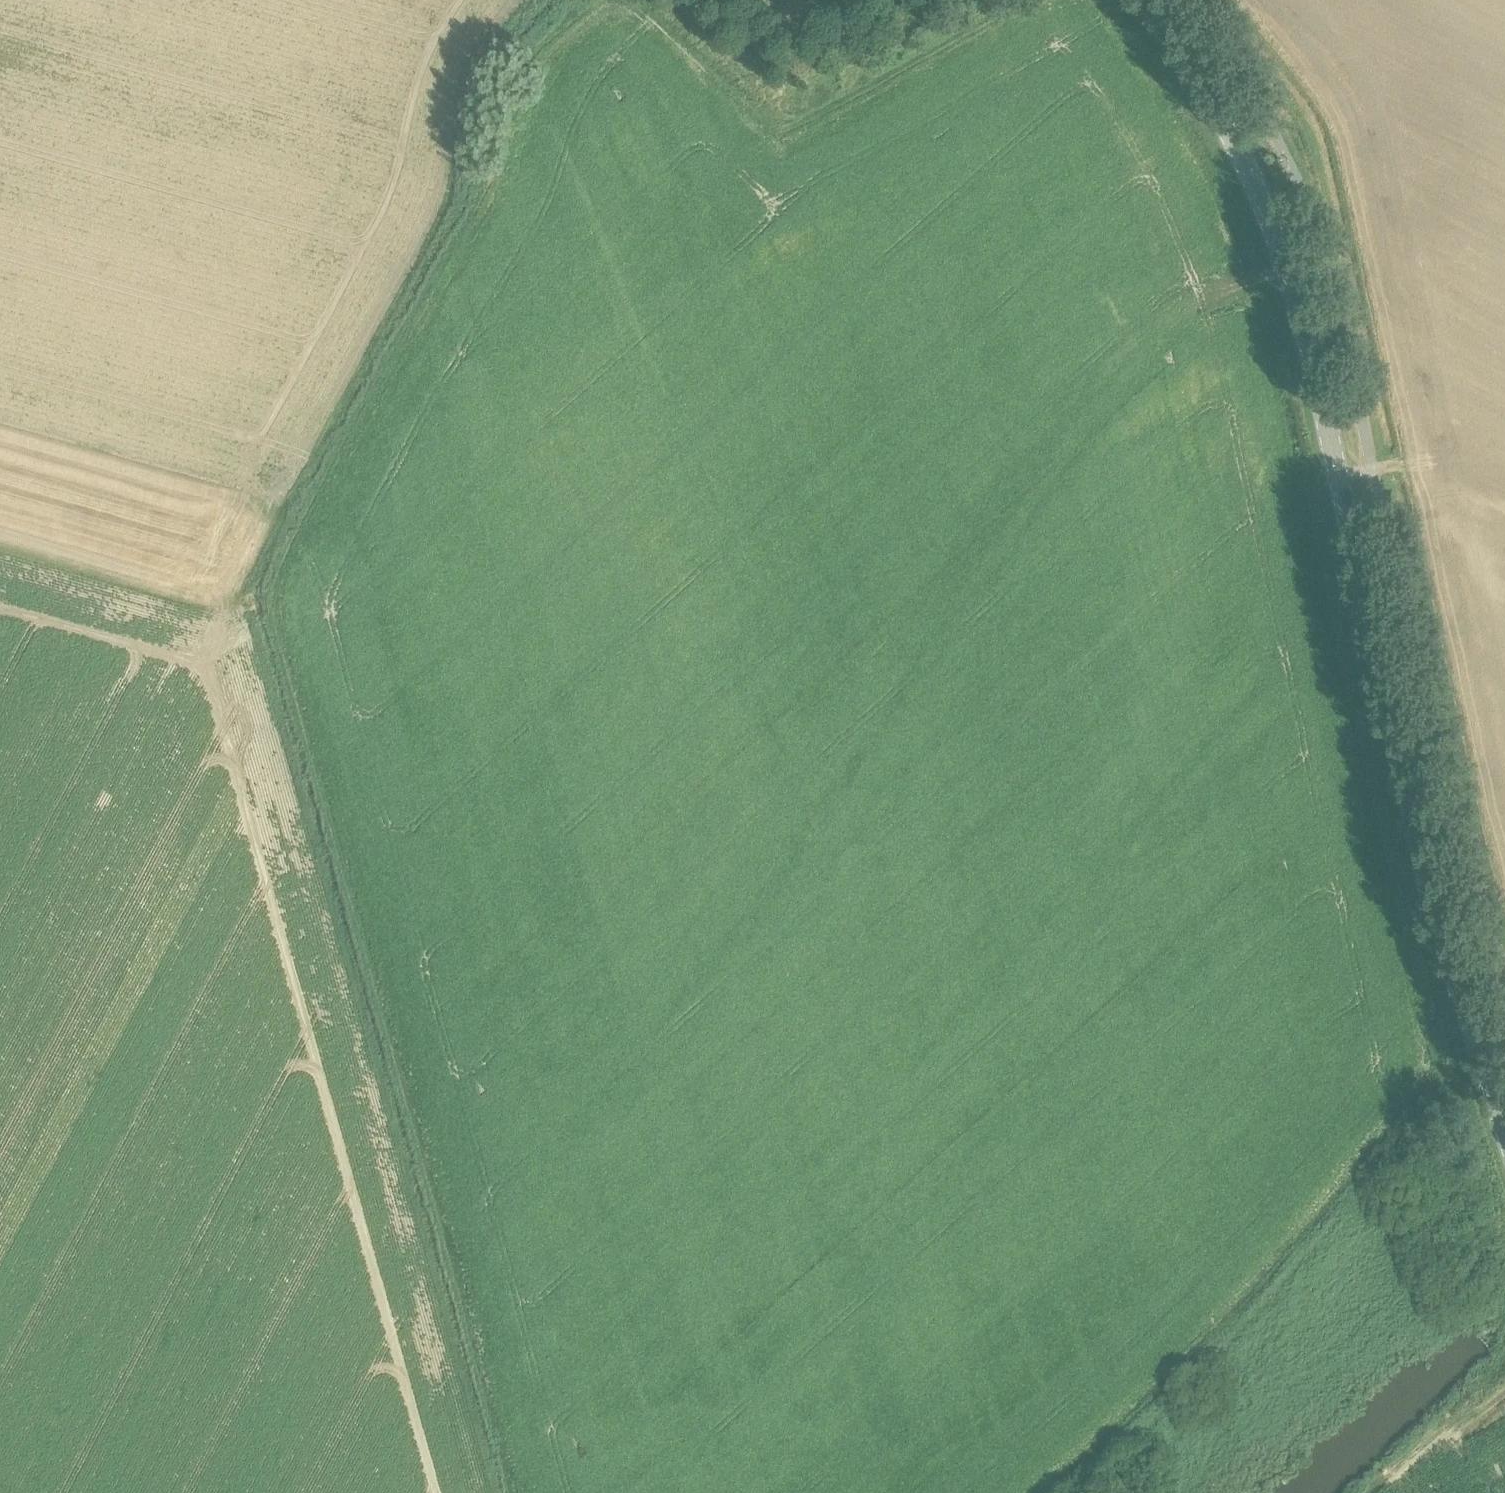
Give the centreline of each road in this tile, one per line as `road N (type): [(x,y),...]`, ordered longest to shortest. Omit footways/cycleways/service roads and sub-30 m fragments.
road 1 (tertiary): [(1504,1133),(1441,927),(1306,331),(1254,184),(1147,0)]

